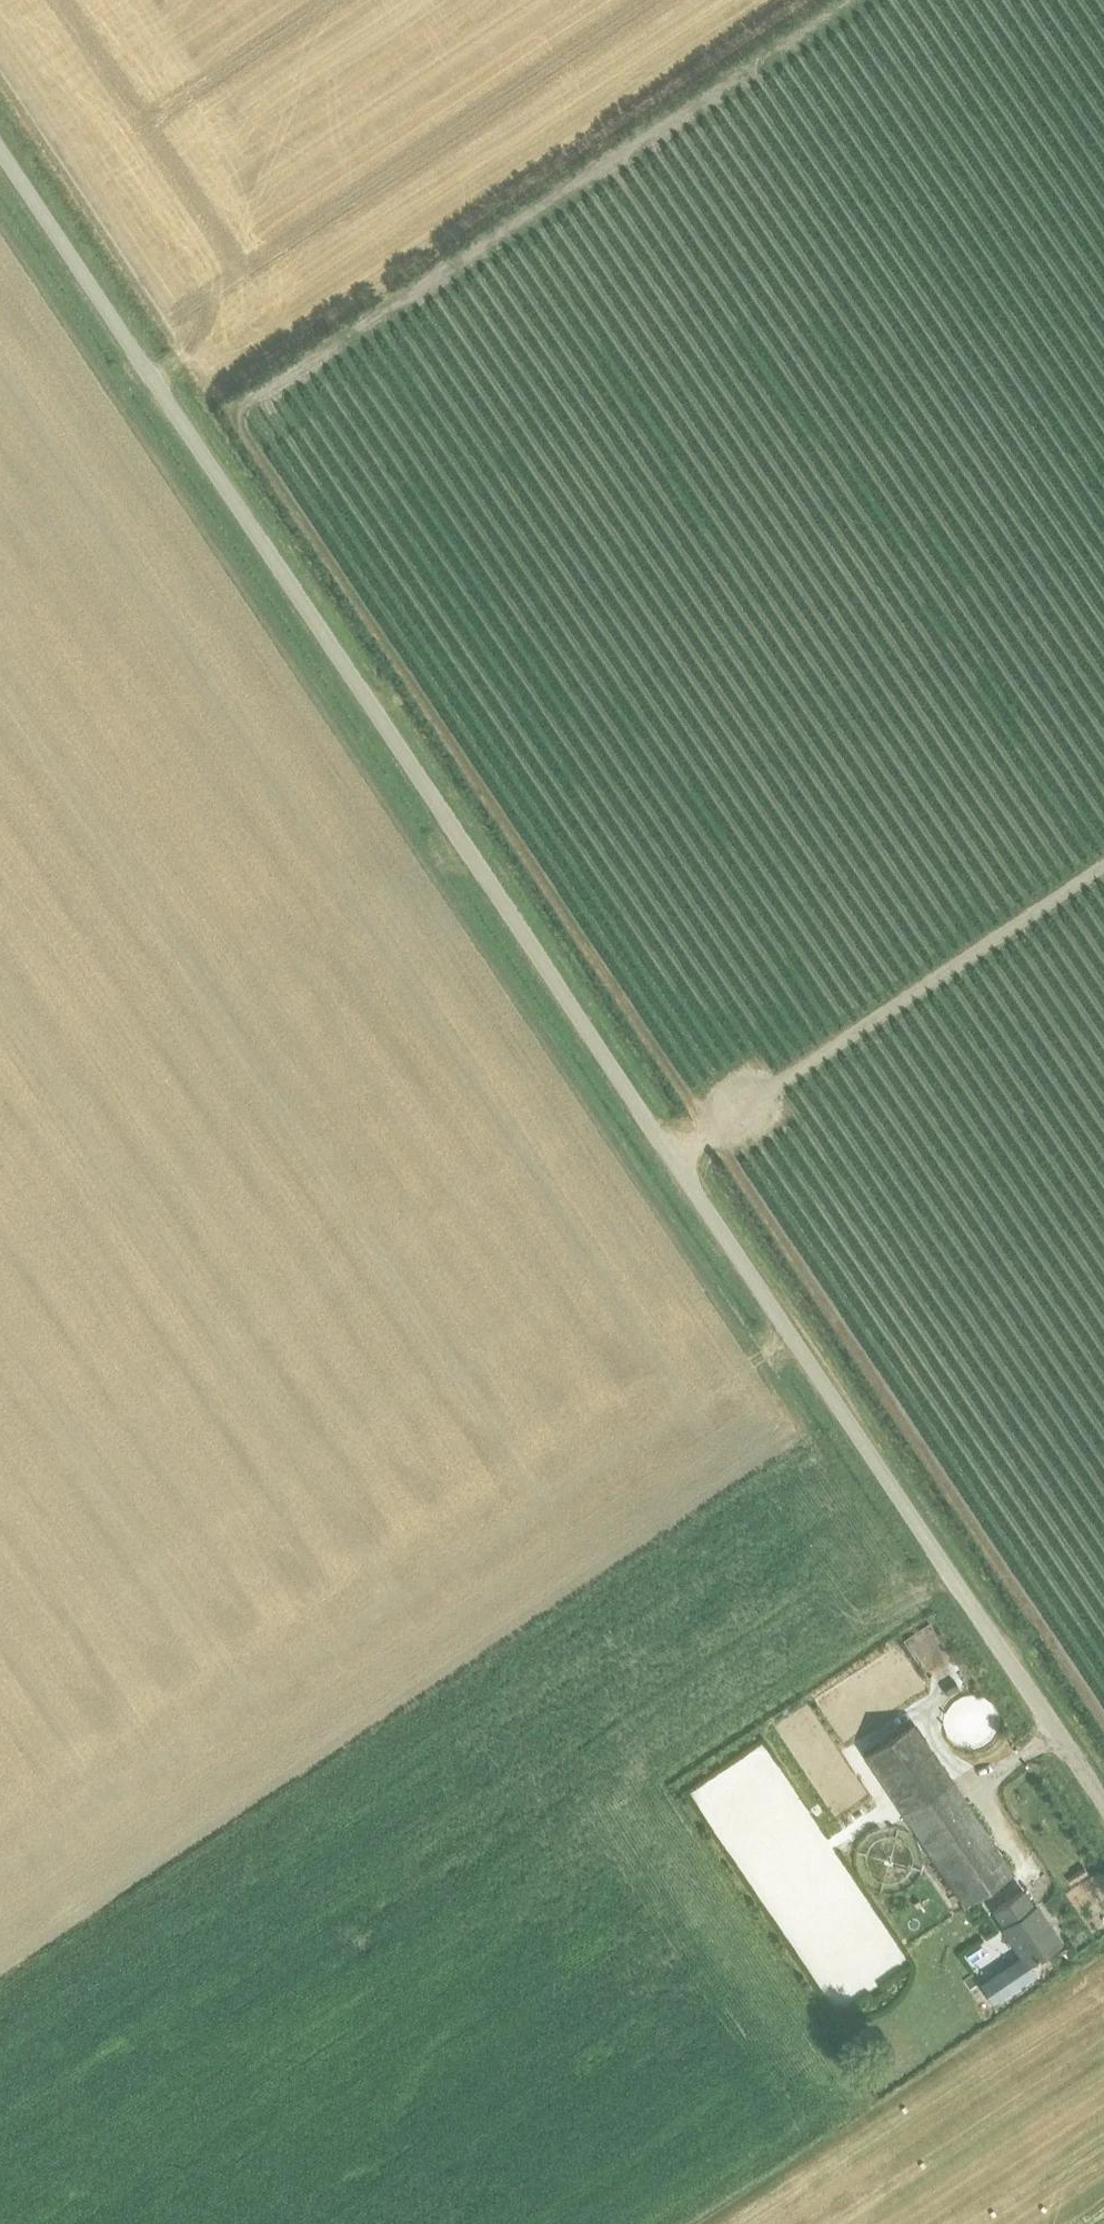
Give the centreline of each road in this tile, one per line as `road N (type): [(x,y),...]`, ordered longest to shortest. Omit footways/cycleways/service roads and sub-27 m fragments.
road 1 (unclassified): [(1103,1801),(0,151)]

